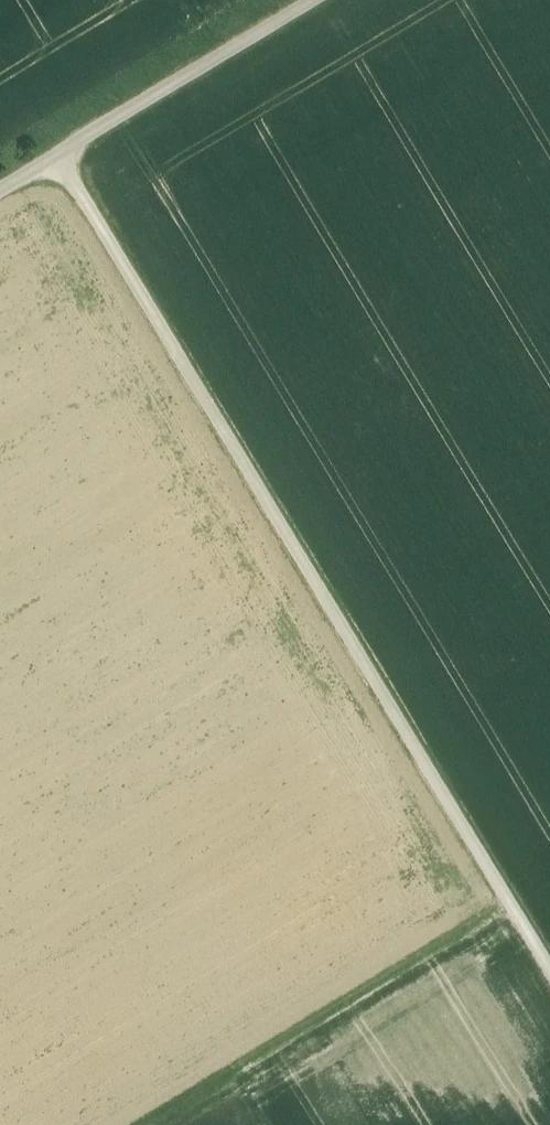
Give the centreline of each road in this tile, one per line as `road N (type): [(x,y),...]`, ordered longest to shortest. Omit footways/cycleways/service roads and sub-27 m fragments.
road 1 (track): [(549,968),(57,155)]
road 2 (track): [(146,1124),(511,903)]
road 3 (track): [(57,155),(312,0)]

